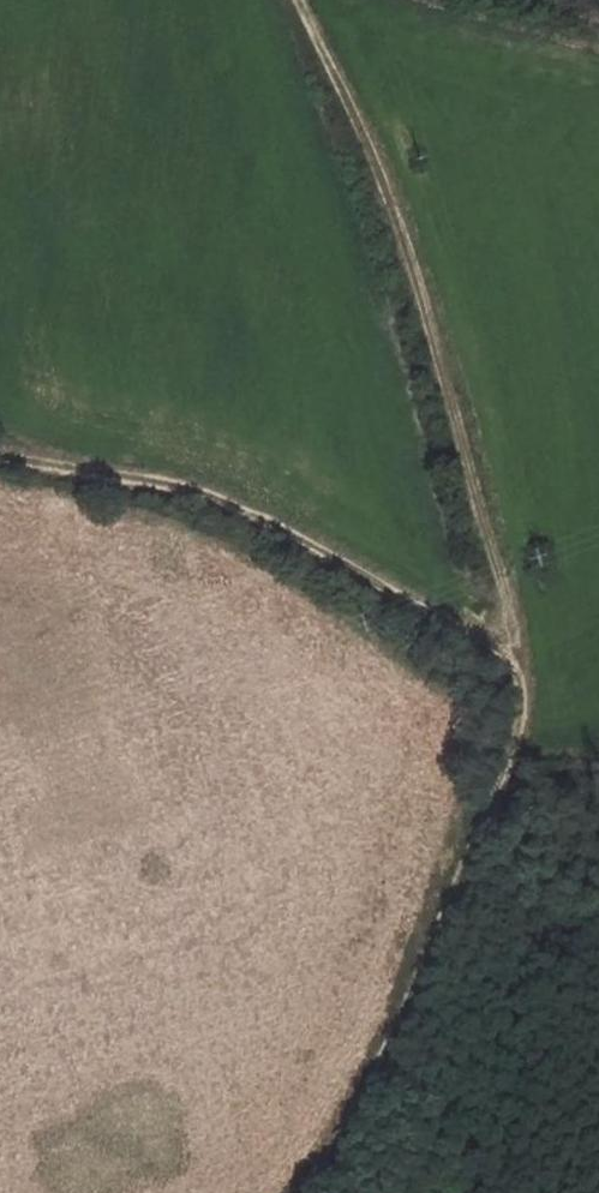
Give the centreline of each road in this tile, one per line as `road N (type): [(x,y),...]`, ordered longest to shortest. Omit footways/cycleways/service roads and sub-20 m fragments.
road 1 (track): [(513,663),(491,526),(374,146),(303,0)]
road 2 (track): [(296,1192),(390,1039),(461,877),(522,726),(513,663)]
road 3 (track): [(513,663),(188,487),(0,462)]

